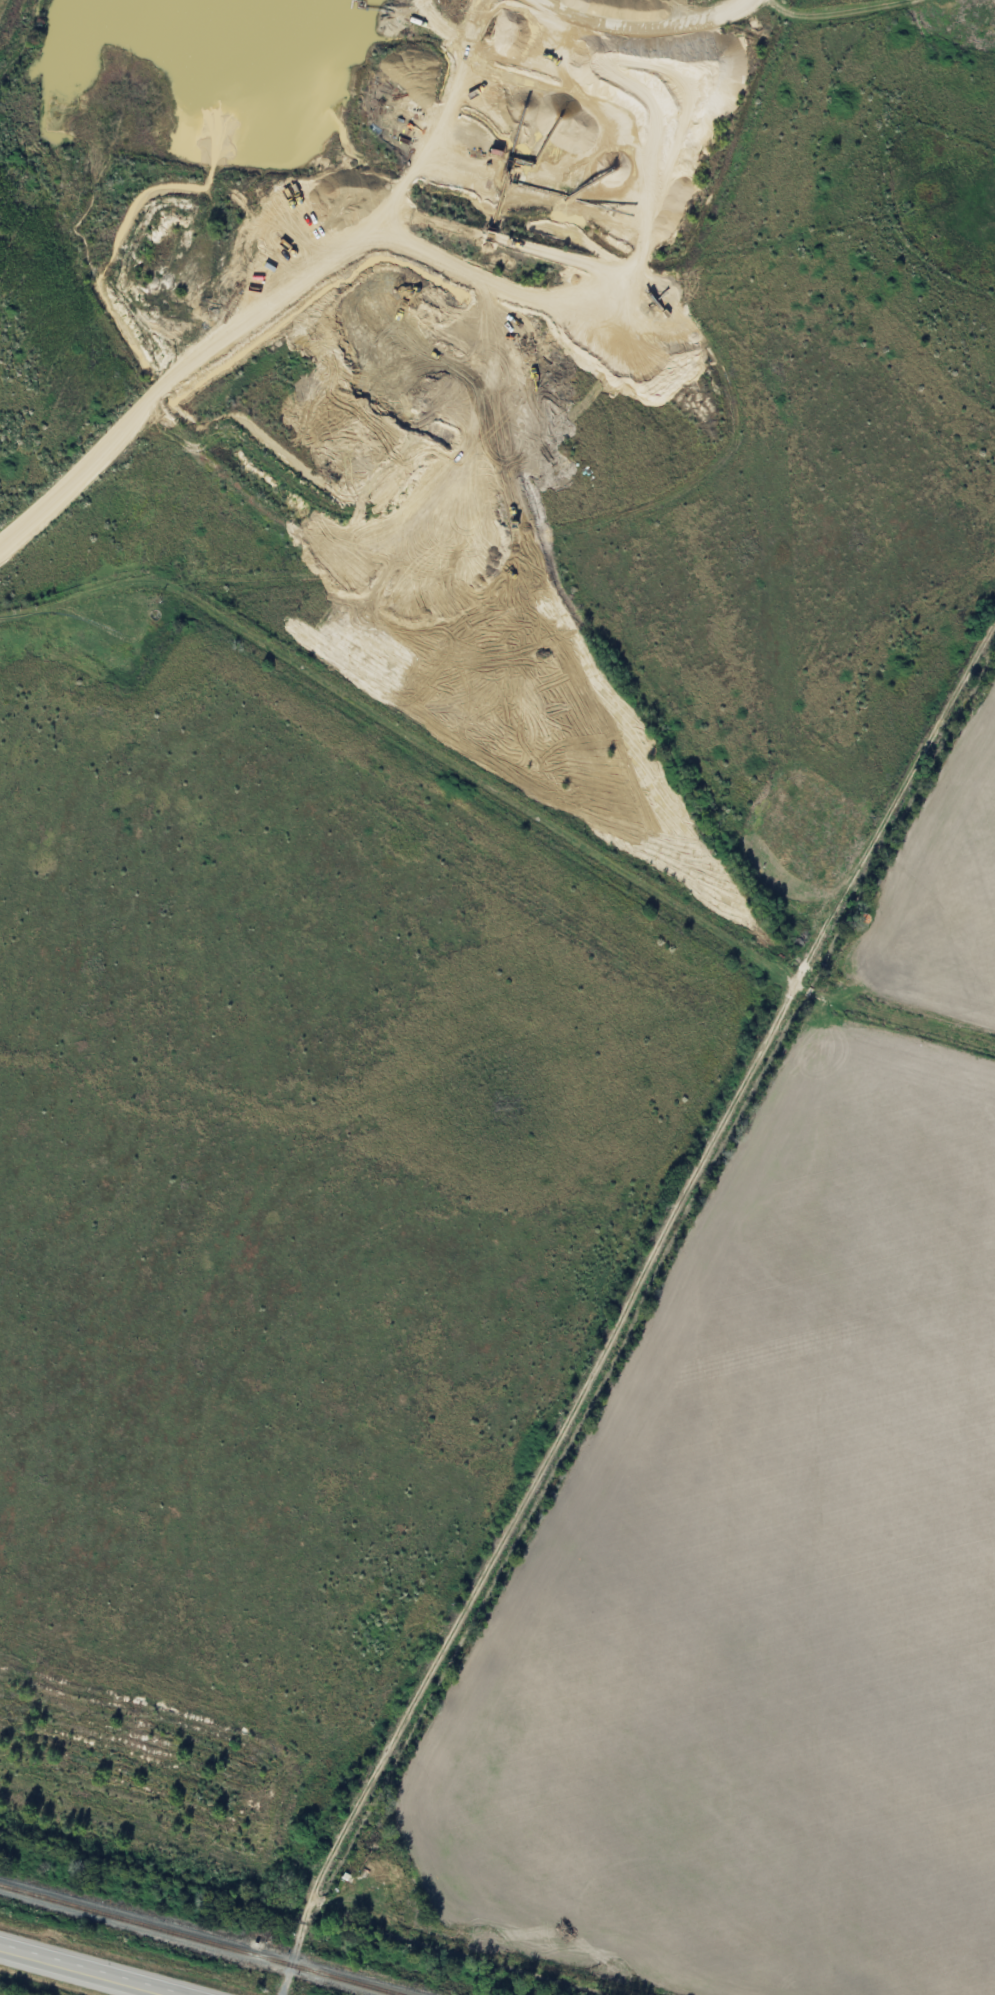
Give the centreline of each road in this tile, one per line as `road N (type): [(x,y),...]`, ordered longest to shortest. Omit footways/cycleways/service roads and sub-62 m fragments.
road 1 (track): [(994,649),(835,956),(801,976),(686,914),(174,582),(110,585),(0,616)]
road 2 (track): [(275,1994),(312,1878),(500,1556),(801,976)]
road 3 (track): [(472,0),(445,98),(393,185),(160,383),(0,537)]
road 4 (primary): [(183,1994),(0,1945)]

